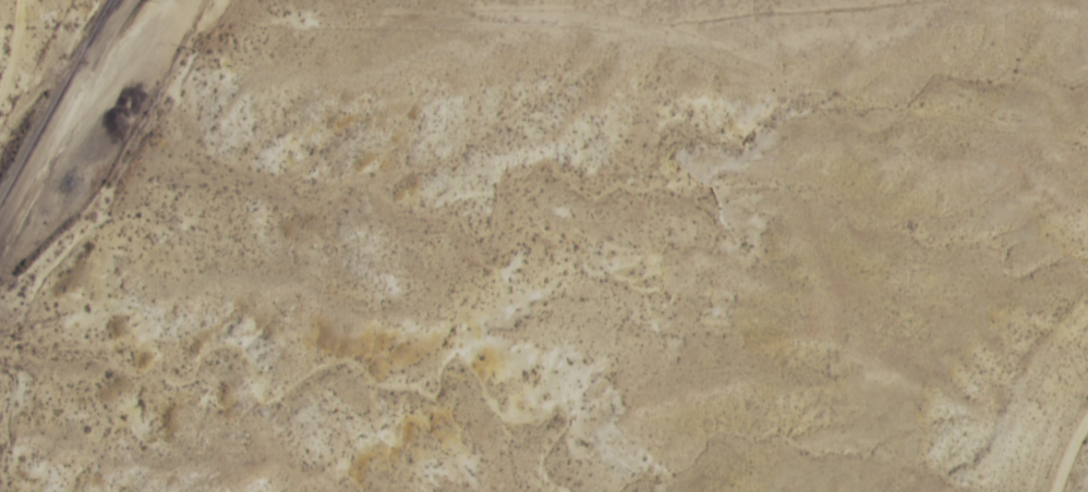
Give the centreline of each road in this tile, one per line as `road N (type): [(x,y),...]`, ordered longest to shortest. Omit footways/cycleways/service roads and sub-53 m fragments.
road 1 (track): [(181,0),(342,22),(665,30),(879,109),(1087,133)]

